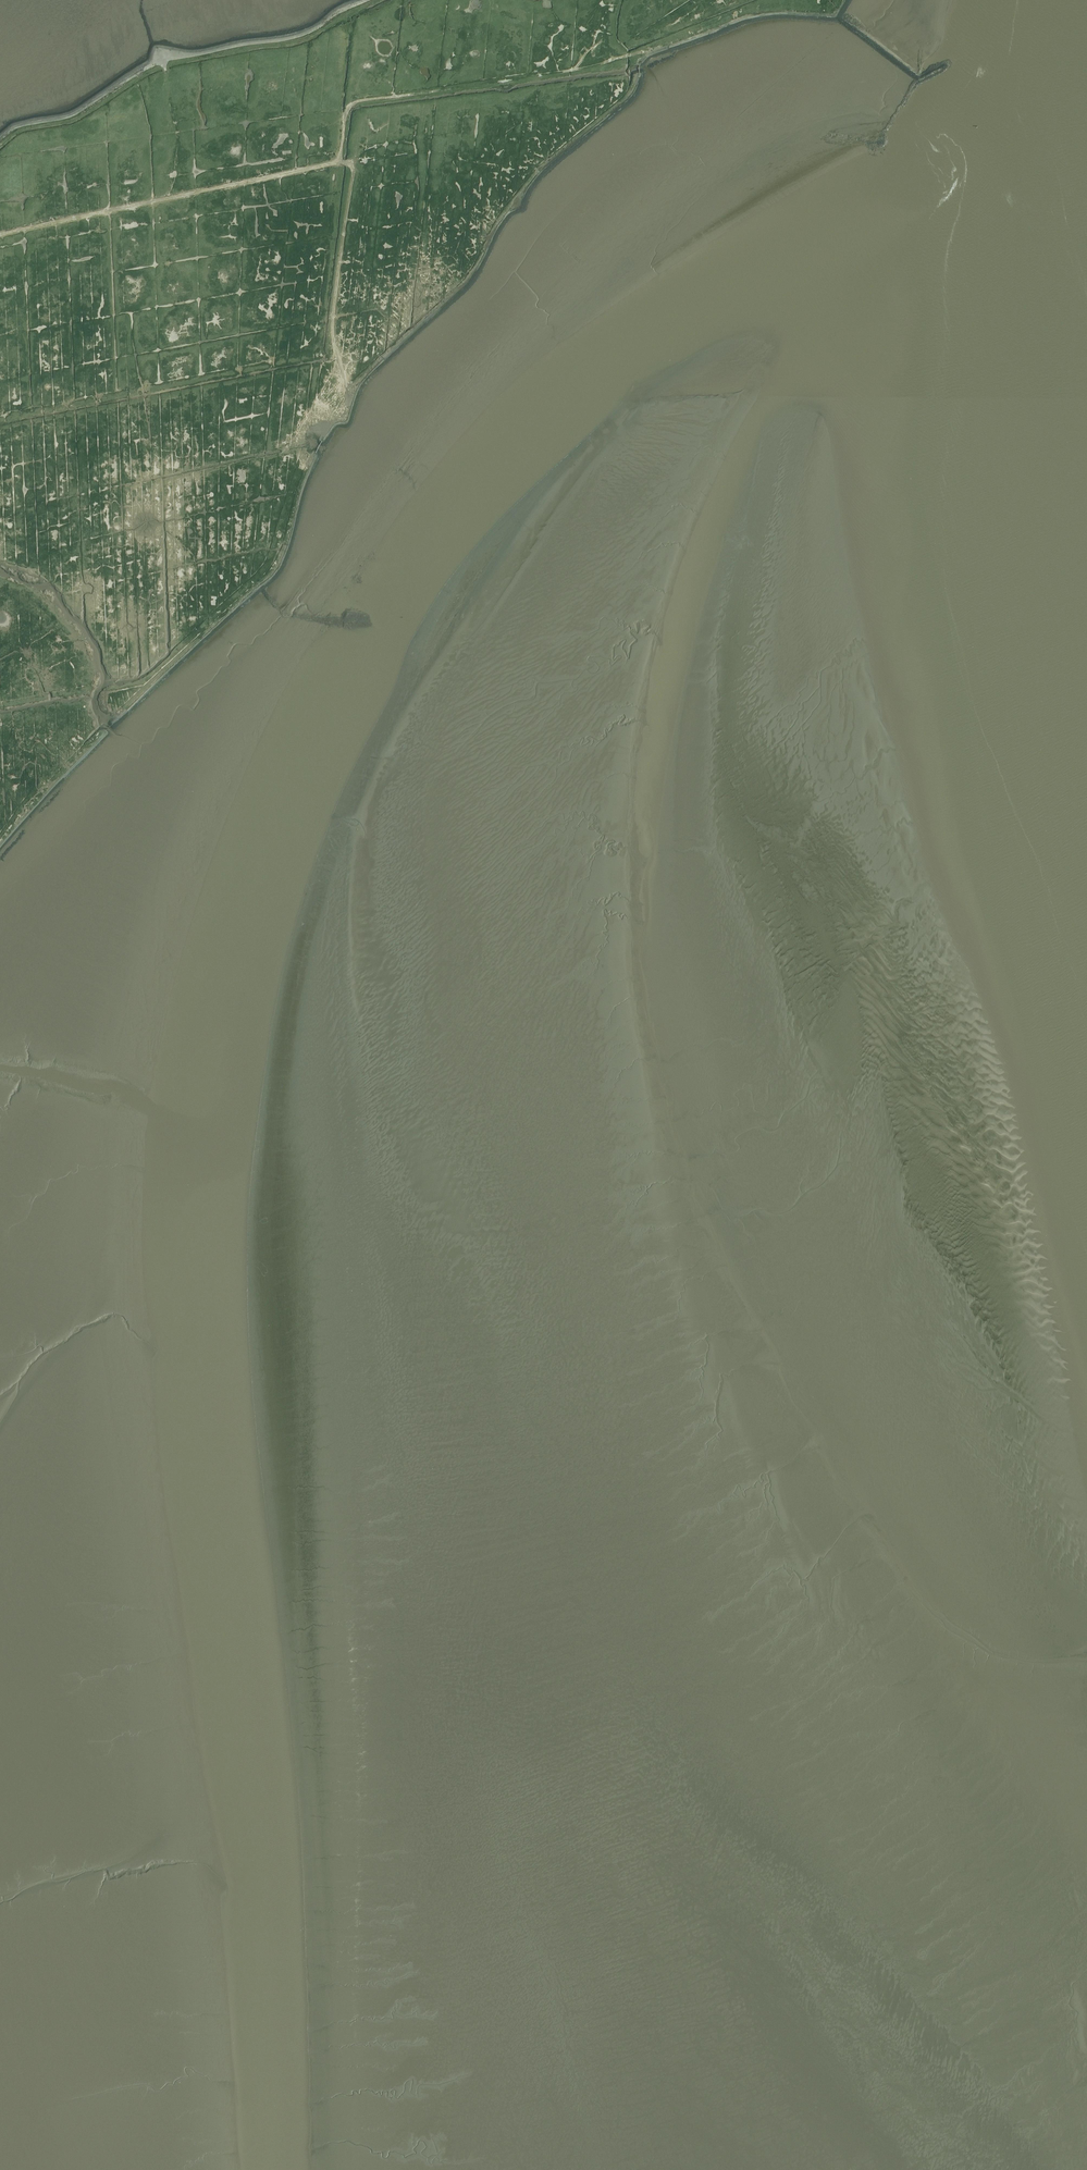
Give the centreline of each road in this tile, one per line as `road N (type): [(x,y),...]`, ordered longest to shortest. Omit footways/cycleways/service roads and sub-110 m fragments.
road 1 (track): [(0,234),(350,163),(332,325),(349,389)]
road 2 (track): [(338,163),(355,103),(637,53)]

